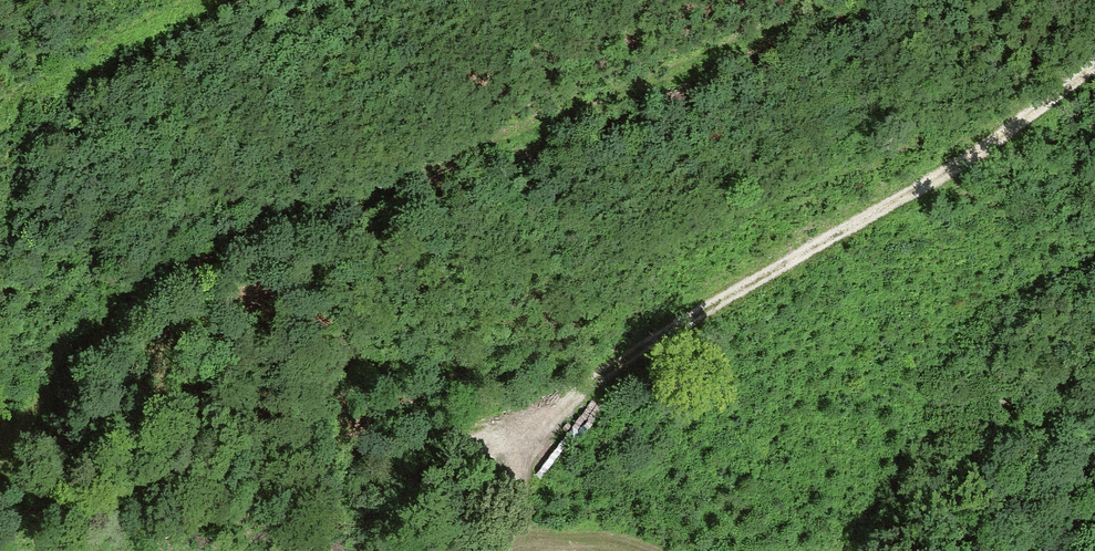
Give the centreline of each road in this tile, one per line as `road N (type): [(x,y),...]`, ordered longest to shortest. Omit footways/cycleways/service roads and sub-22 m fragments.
road 1 (track): [(0,470),(102,330),(227,241),(830,0)]
road 2 (track): [(503,550),(543,437),(591,381),(1008,132),(1094,67)]
road 3 (track): [(0,104),(126,30),(200,0)]

